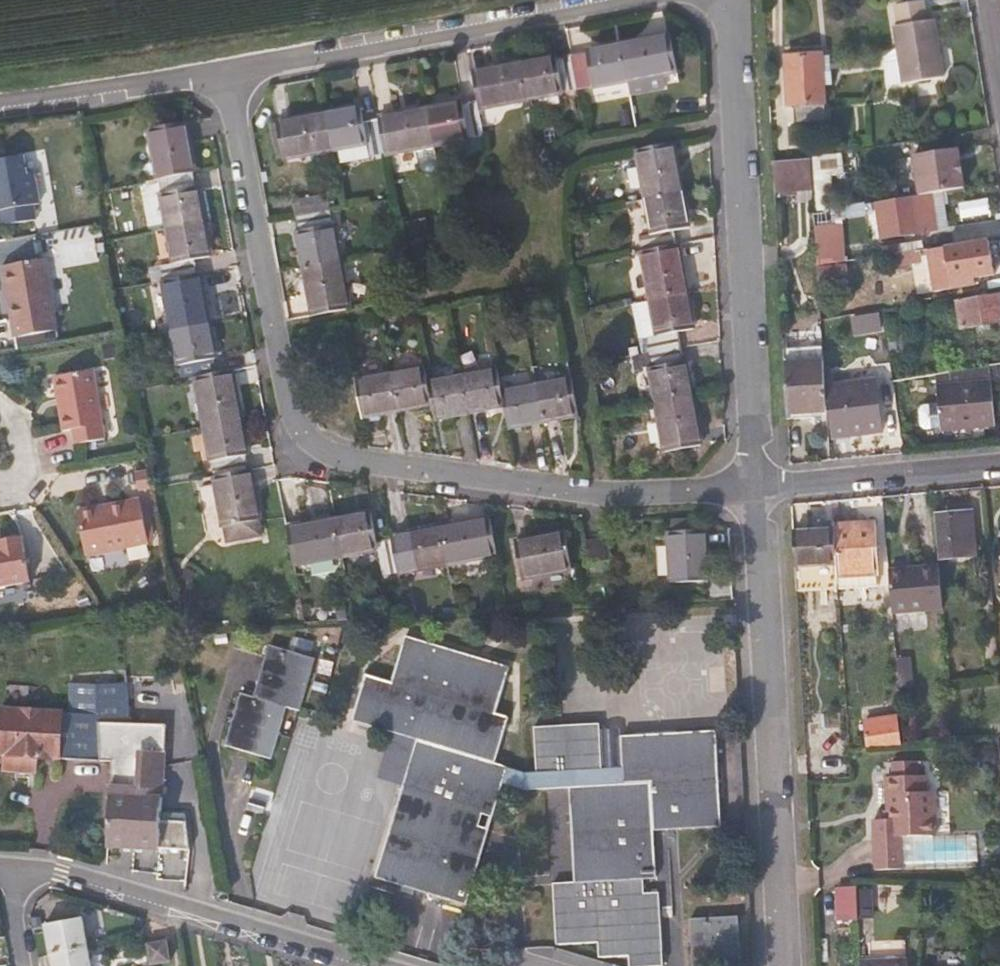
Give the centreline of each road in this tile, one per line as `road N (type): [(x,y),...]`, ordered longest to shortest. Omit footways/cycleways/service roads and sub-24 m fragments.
road 1 (residential): [(756,486),(604,492),(340,456),(312,443),(292,411),(228,71)]
road 2 (residential): [(731,0),(756,486)]
road 3 (residential): [(756,486),(781,965)]
road 4 (residential): [(228,71),(621,0)]
road 5 (residential): [(372,965),(62,871),(17,869)]
road 6 (residential): [(999,466),(756,486)]
road 7 (residential): [(0,105),(228,71)]

